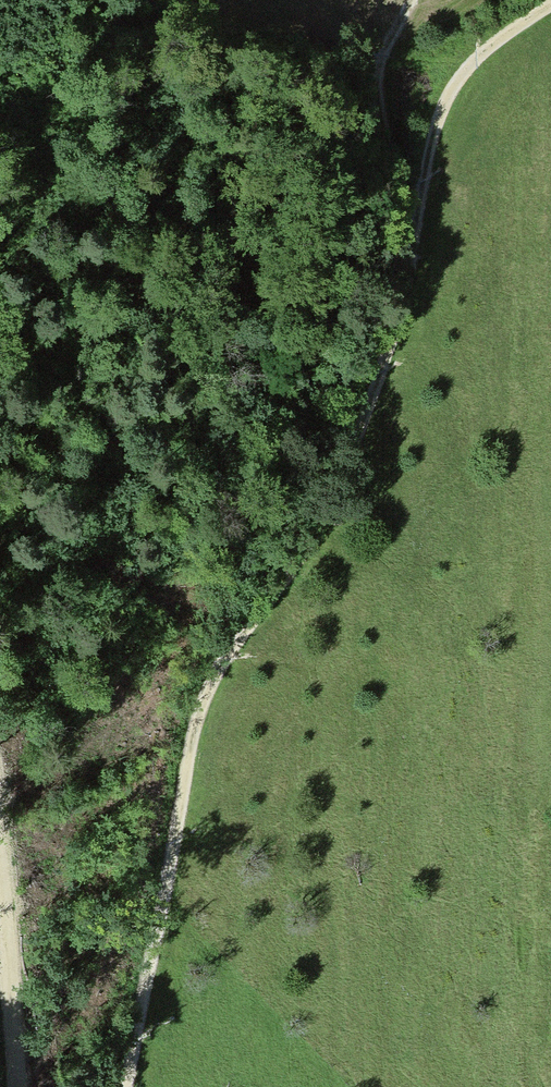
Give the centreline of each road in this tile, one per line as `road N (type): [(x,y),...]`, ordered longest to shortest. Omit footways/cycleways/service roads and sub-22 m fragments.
road 1 (track): [(409,0),(371,77),(414,235),(395,334),(324,513),(204,701),(127,1086)]
road 2 (track): [(414,235),(450,94),(477,59),(550,6)]
road 3 (track): [(371,77),(322,58),(120,12),(104,0)]
road 4 (track): [(0,872),(23,1086)]

